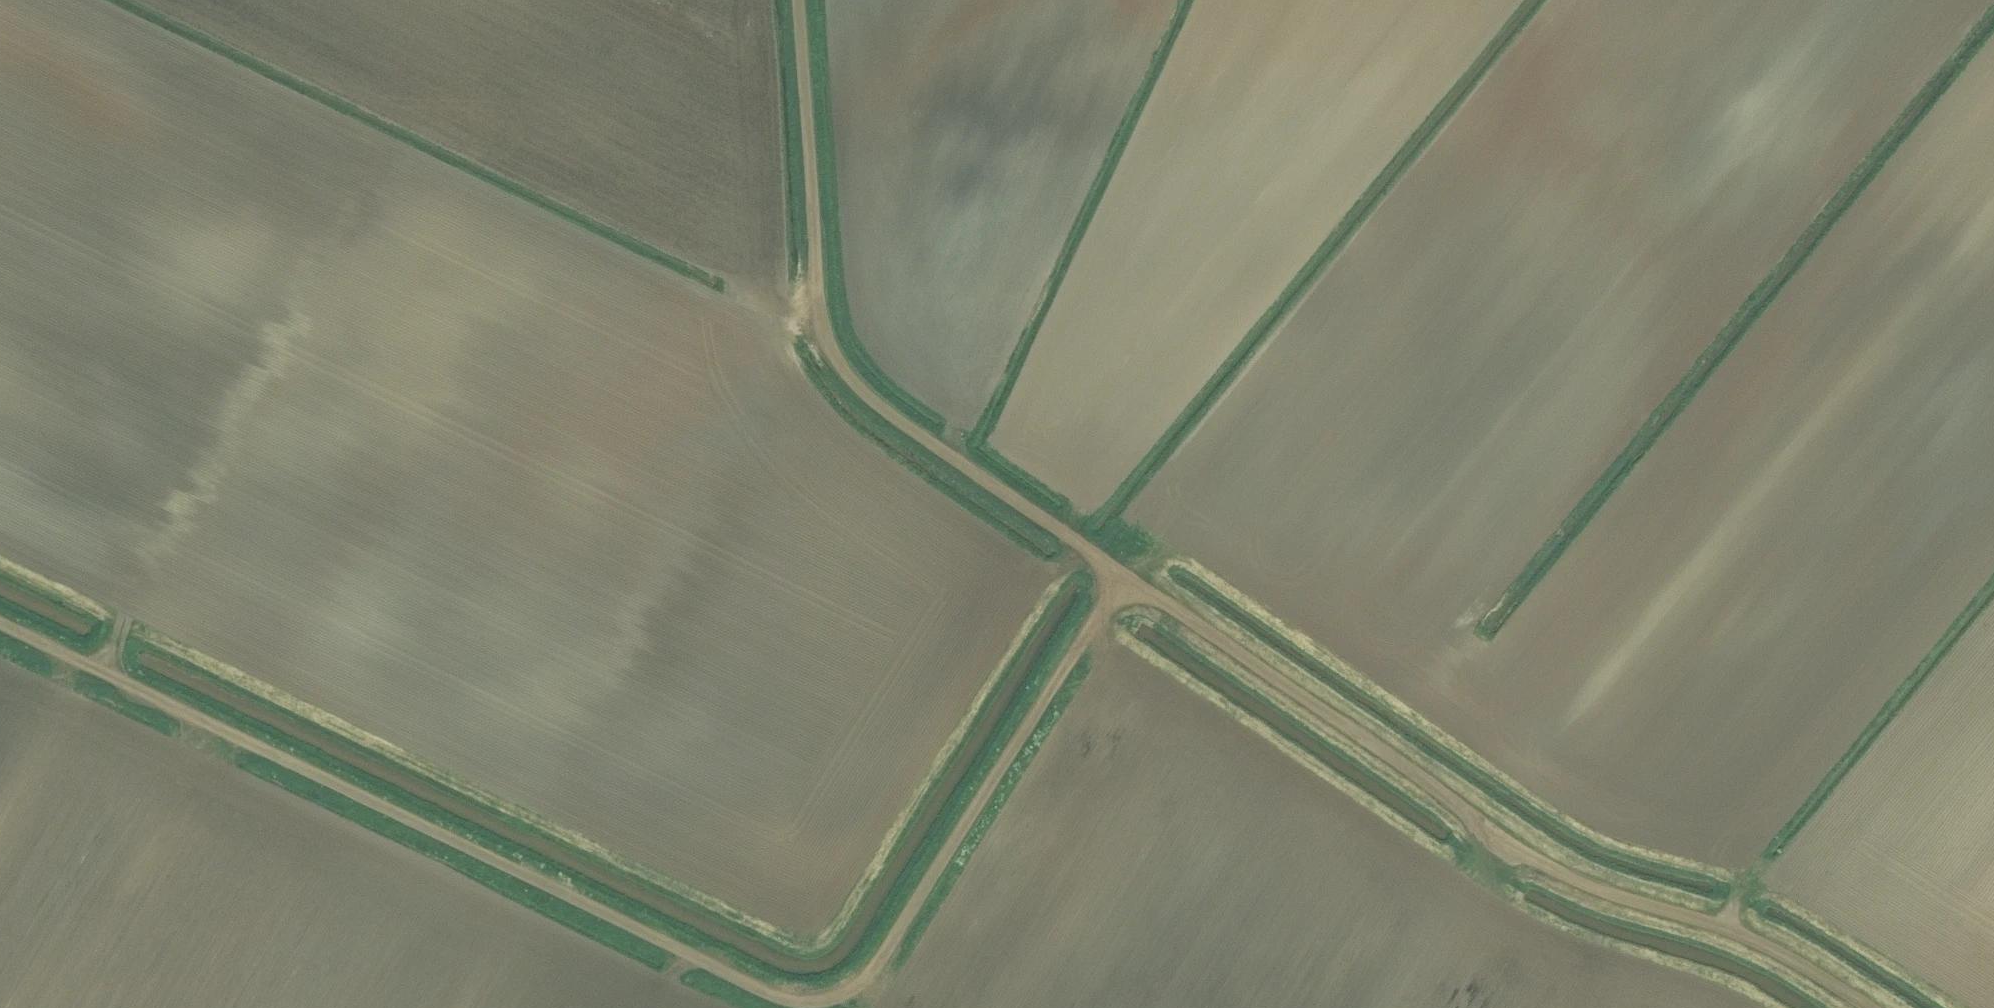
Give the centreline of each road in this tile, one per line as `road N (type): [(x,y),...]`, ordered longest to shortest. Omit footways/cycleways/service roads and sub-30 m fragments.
road 1 (unclassified): [(1125,577),(870,976),(813,1004),(773,998),(0,625)]
road 2 (unclassified): [(1125,577),(1564,877),(1759,943),(1868,1007)]
road 3 (unclassified): [(1125,577),(904,425),(834,357),(815,275),(798,0)]

